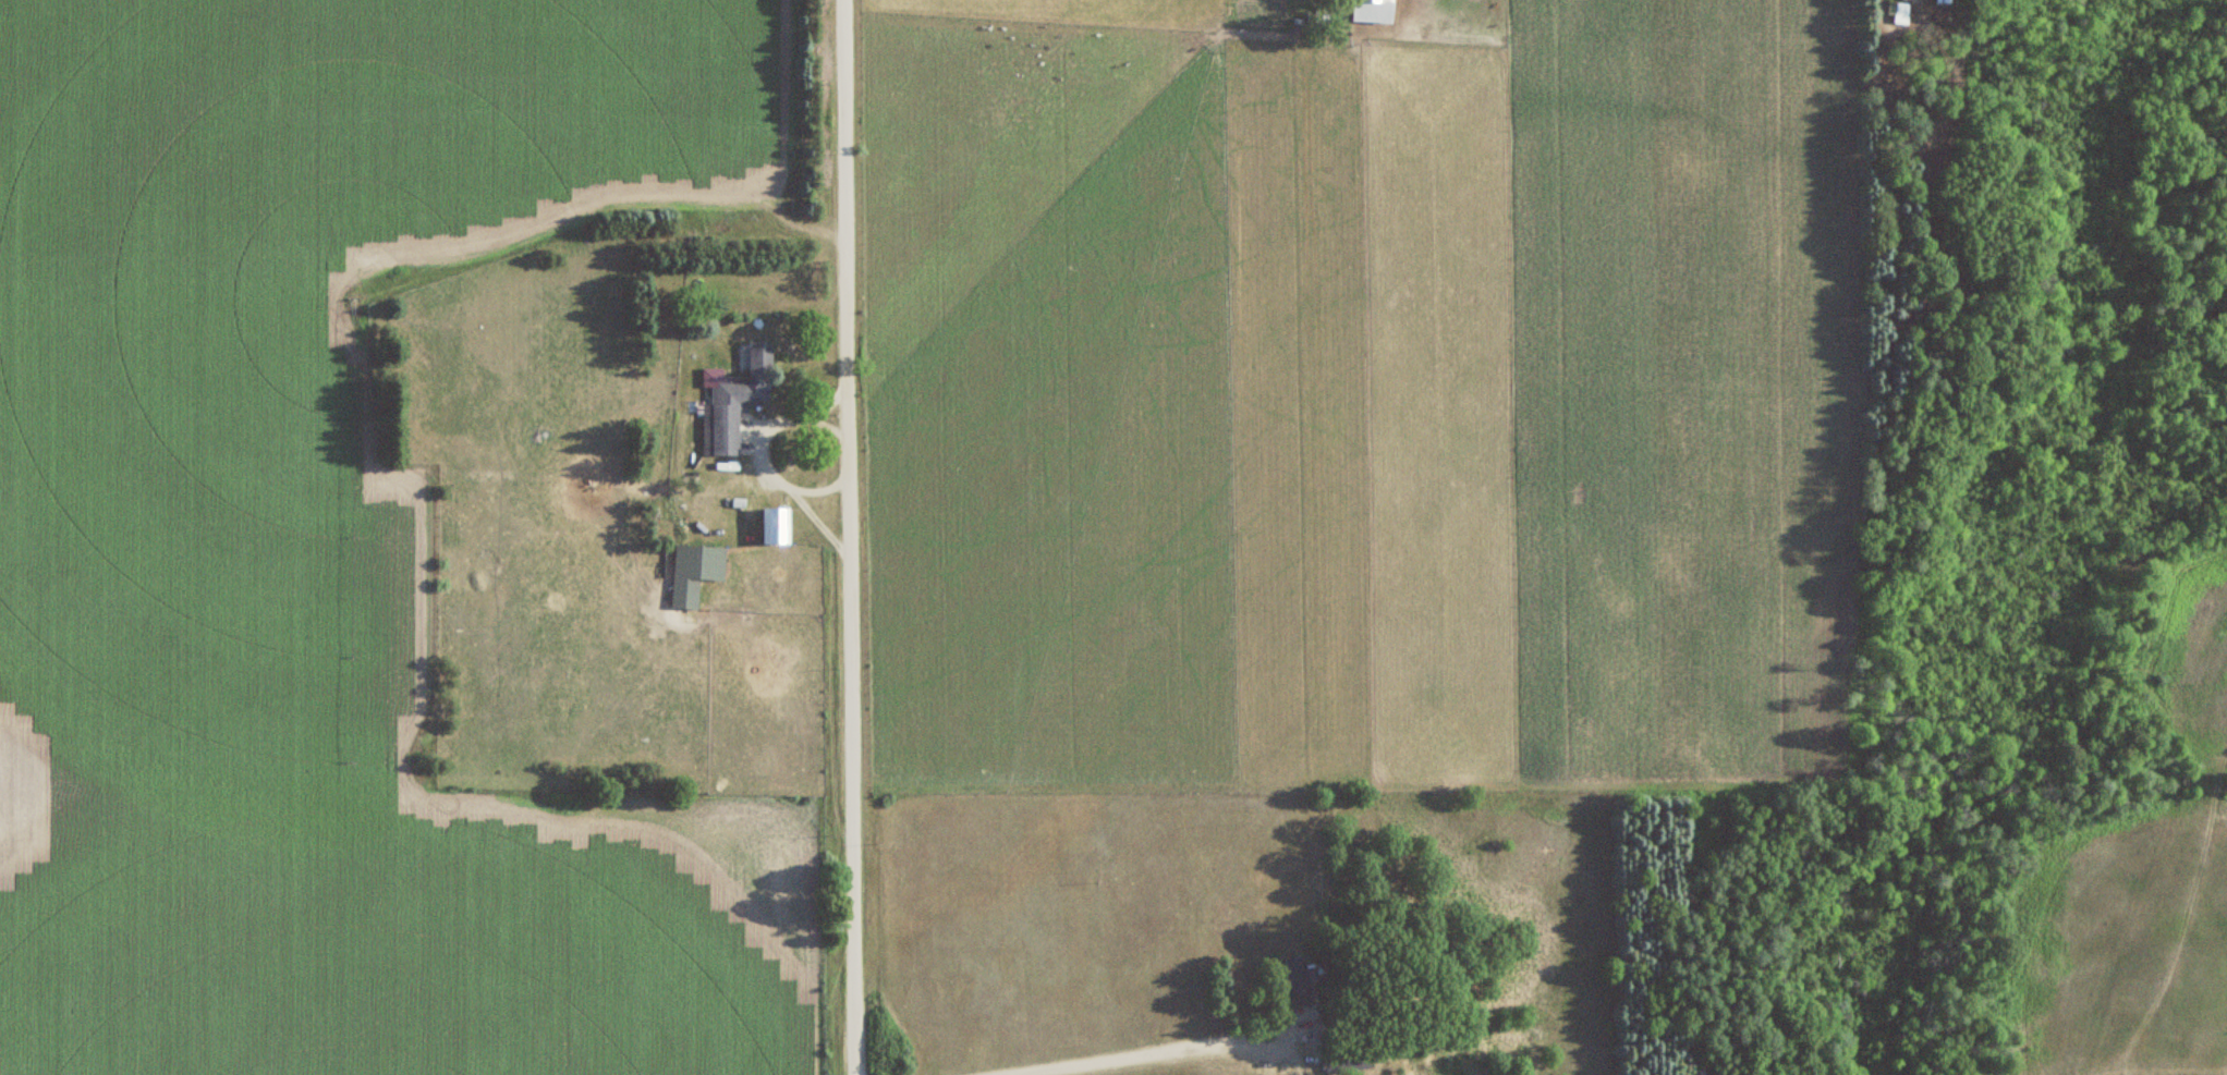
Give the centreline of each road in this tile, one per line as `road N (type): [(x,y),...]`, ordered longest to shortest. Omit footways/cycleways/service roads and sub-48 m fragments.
road 1 (residential): [(850,1074),(843,0)]

